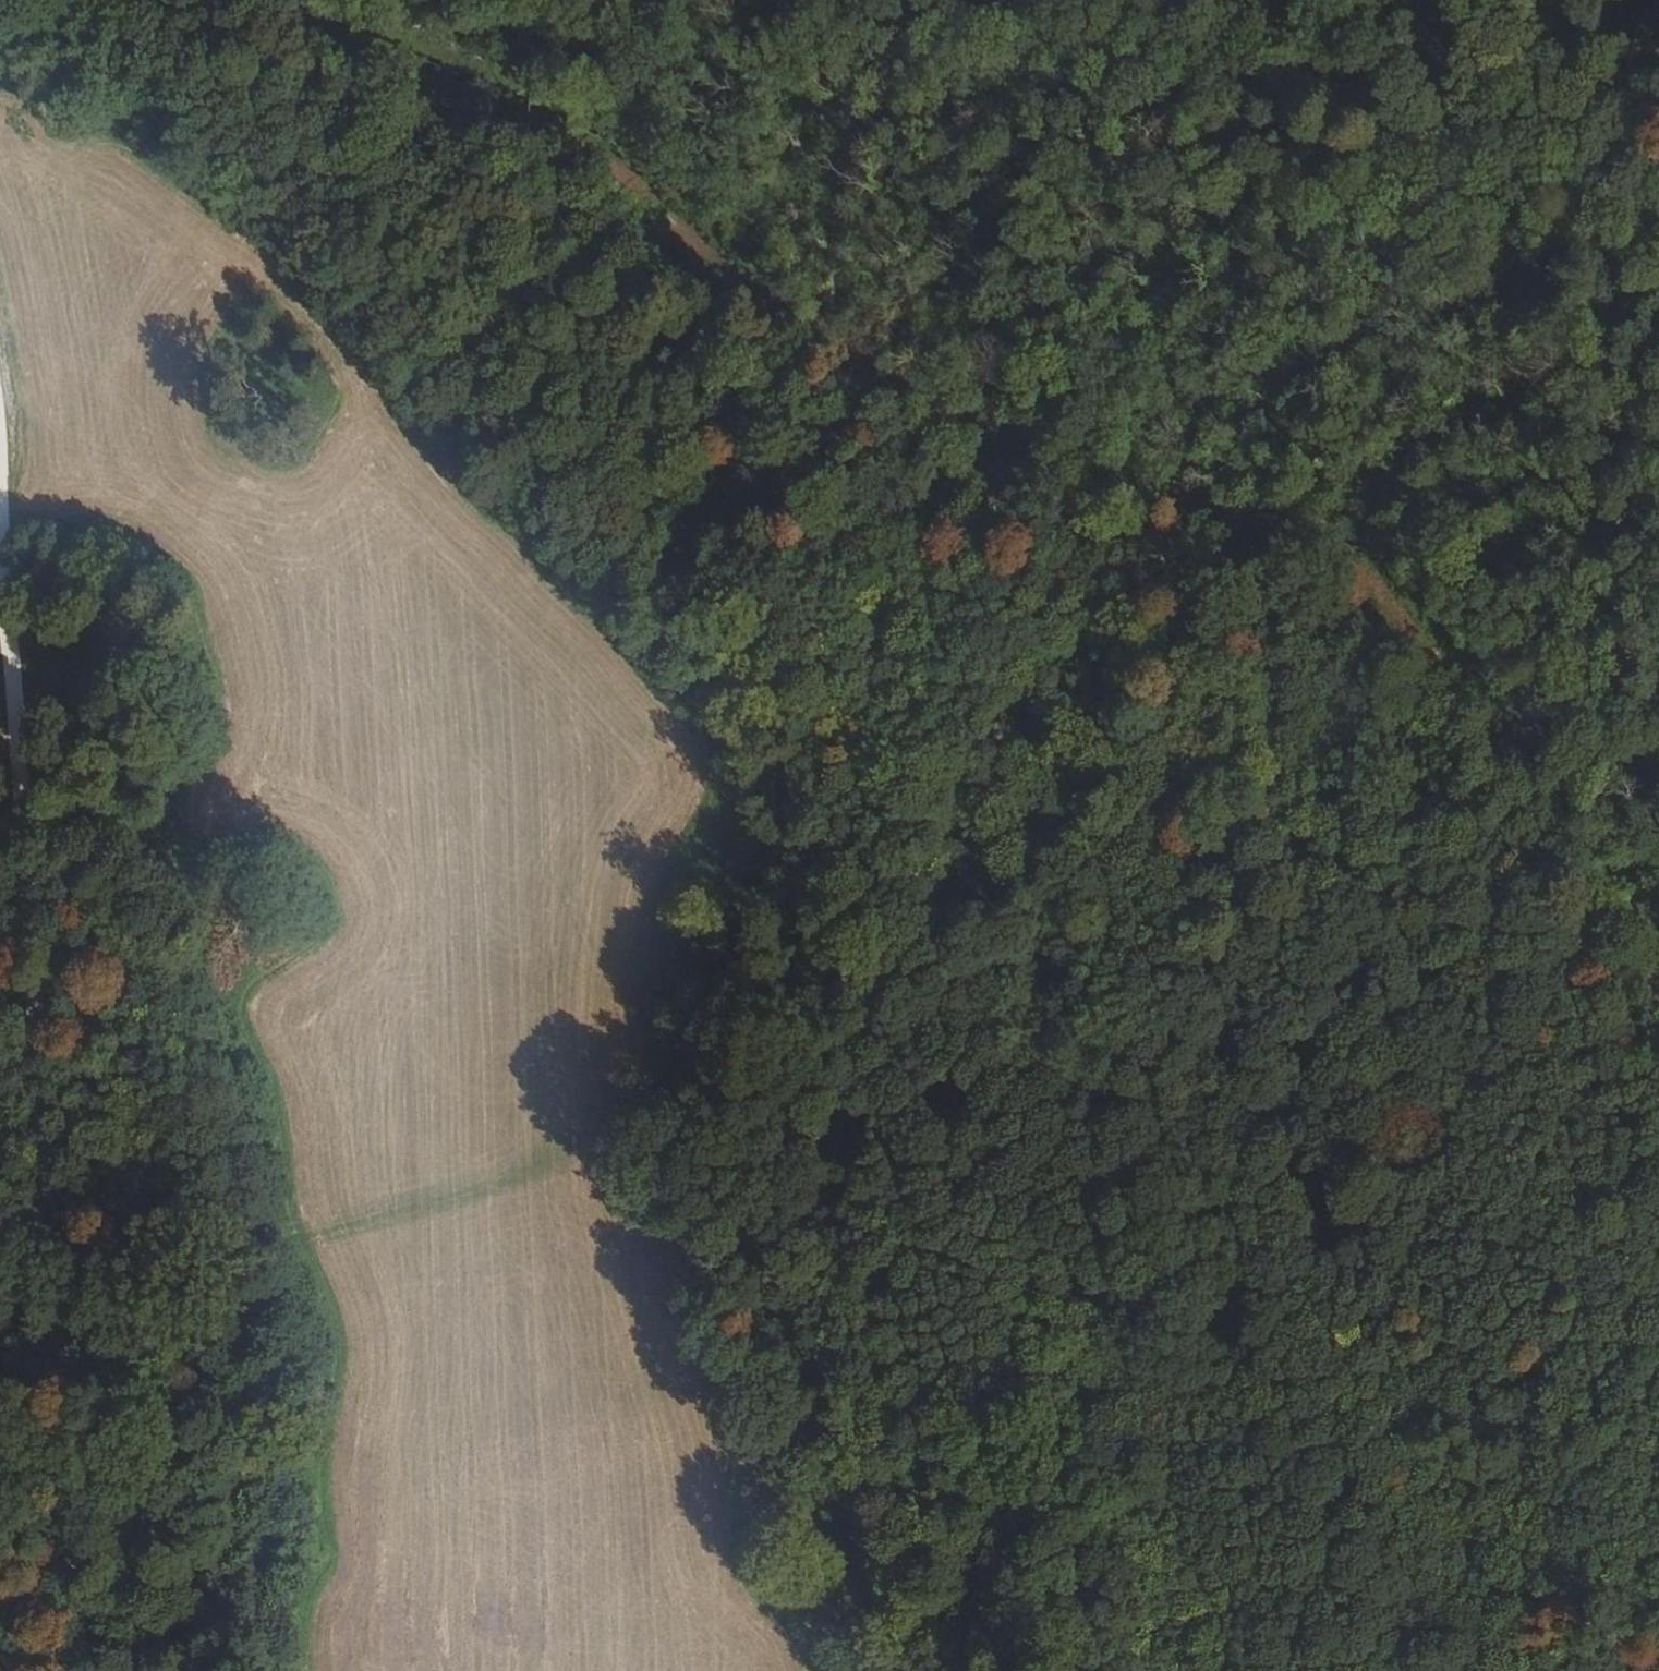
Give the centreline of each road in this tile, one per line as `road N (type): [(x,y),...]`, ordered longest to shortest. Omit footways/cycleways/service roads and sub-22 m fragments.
road 1 (track): [(1658,221),(1183,0)]

